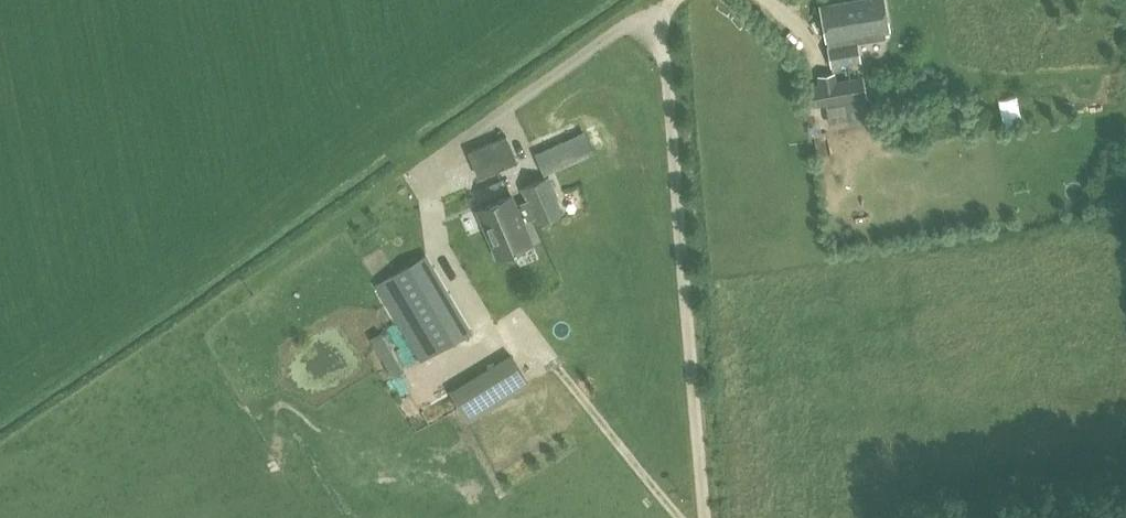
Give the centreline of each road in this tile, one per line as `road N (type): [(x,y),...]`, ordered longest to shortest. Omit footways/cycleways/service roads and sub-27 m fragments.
road 1 (track): [(0,453),(336,223),(329,289),(273,325)]

